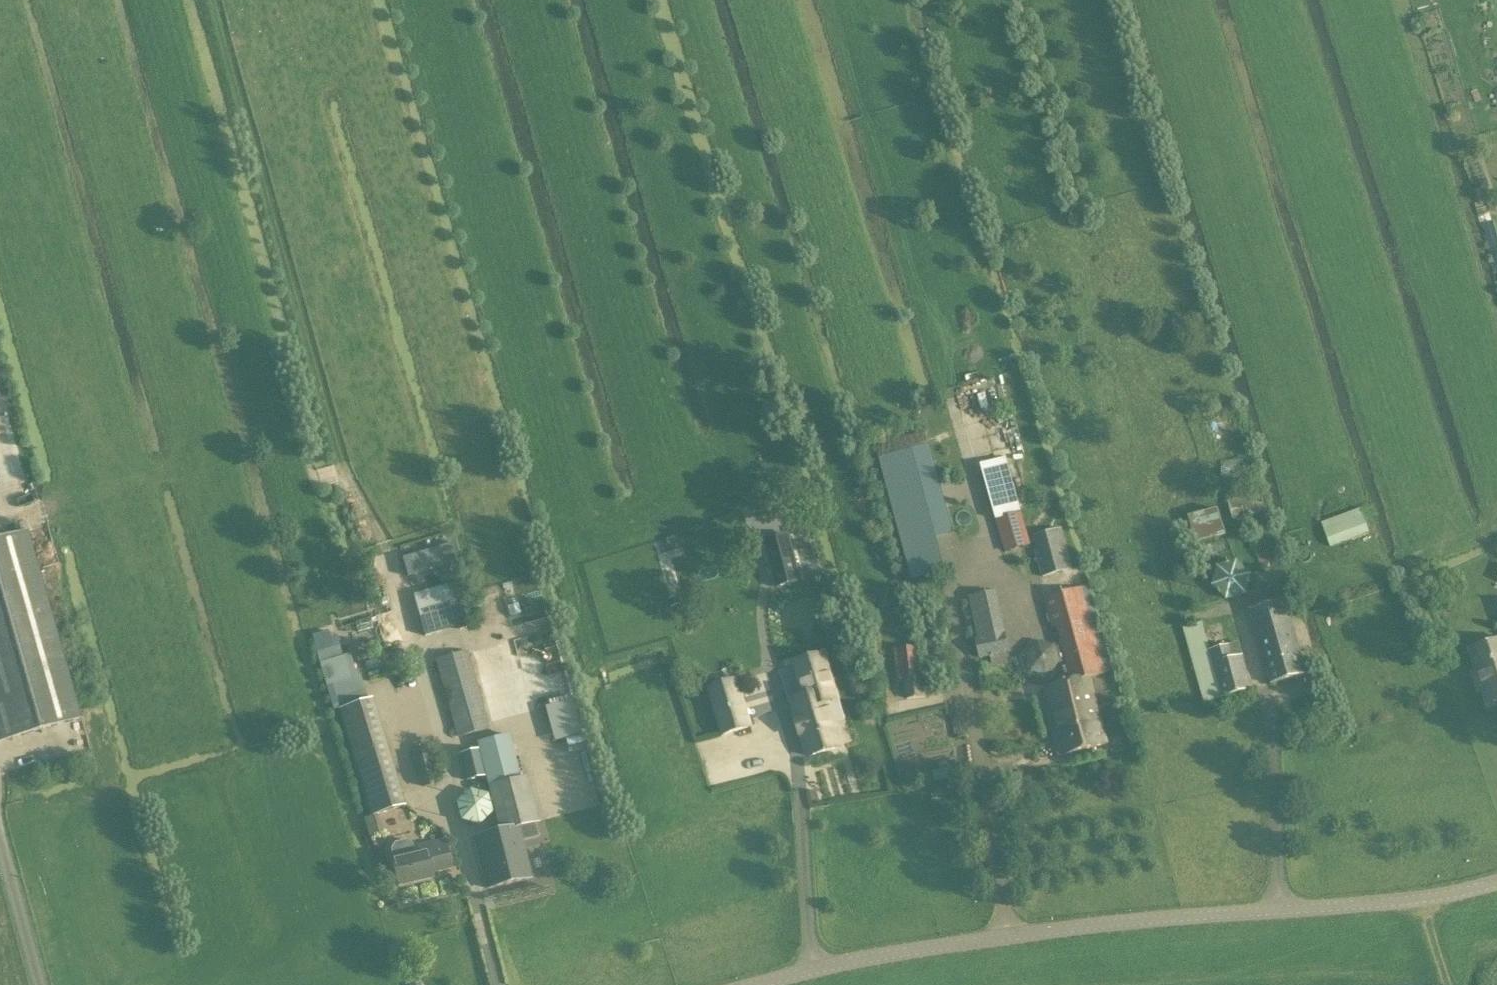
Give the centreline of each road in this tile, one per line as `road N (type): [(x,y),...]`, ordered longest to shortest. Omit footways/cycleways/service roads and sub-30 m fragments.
road 1 (tertiary): [(764,984),(996,938),(1423,901),(1496,885)]

